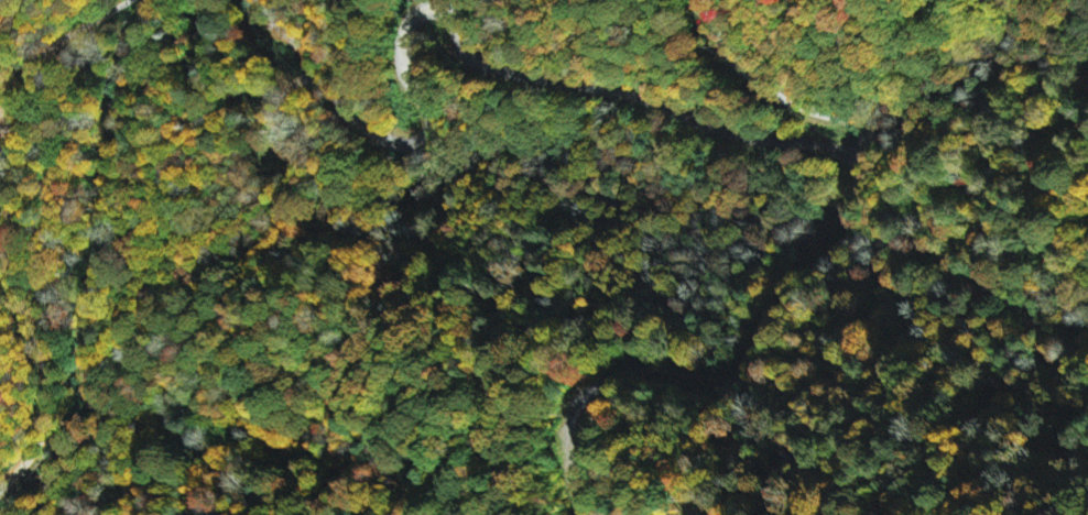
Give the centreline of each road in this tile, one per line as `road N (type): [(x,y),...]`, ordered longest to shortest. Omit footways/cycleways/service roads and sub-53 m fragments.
road 1 (residential): [(257,0),(317,75),(388,141),(403,145),(421,142),(431,113),(410,79),(405,32),(416,14),(440,8),(454,17),(470,53),(490,66),(637,96),(727,132),(853,157)]
road 2 (track): [(853,157),(853,246),(774,318),(754,366),(735,376),(637,368),(589,393),(569,440),(583,514)]
road 3 (residential): [(853,157),(866,147),(862,127),(768,90),(733,58),(705,0)]
road 4 (residential): [(15,117),(18,86),(36,58),(126,0)]
road 5 (residential): [(0,211),(15,117),(0,150)]

